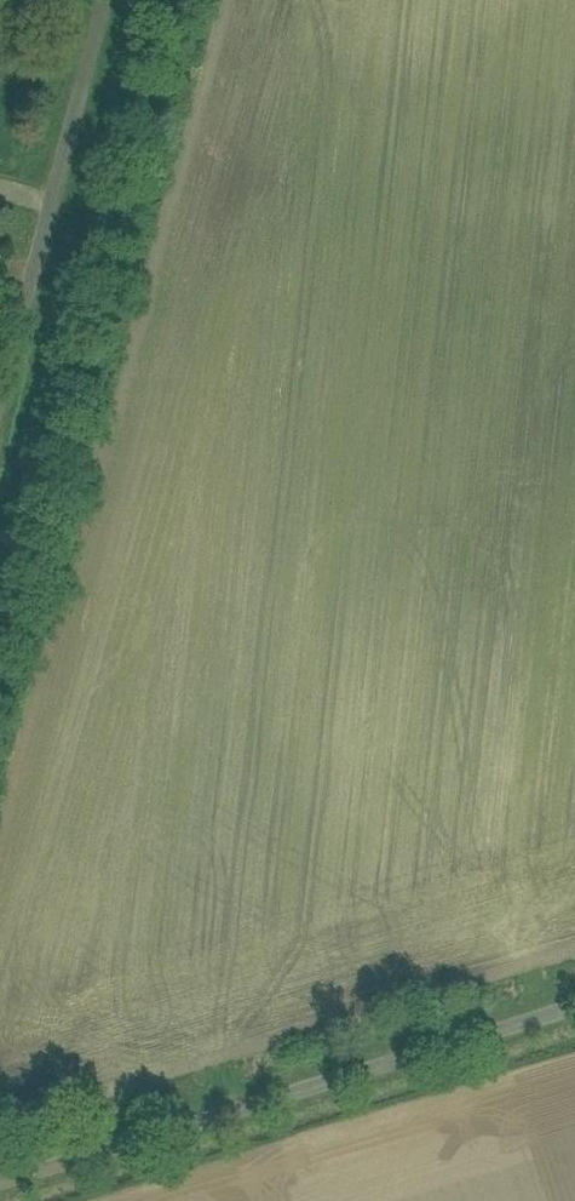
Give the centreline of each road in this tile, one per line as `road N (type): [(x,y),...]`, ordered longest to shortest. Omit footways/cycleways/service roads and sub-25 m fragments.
road 1 (unclassified): [(0,1183),(574,1009)]
road 2 (unclassified): [(110,0),(0,416)]

